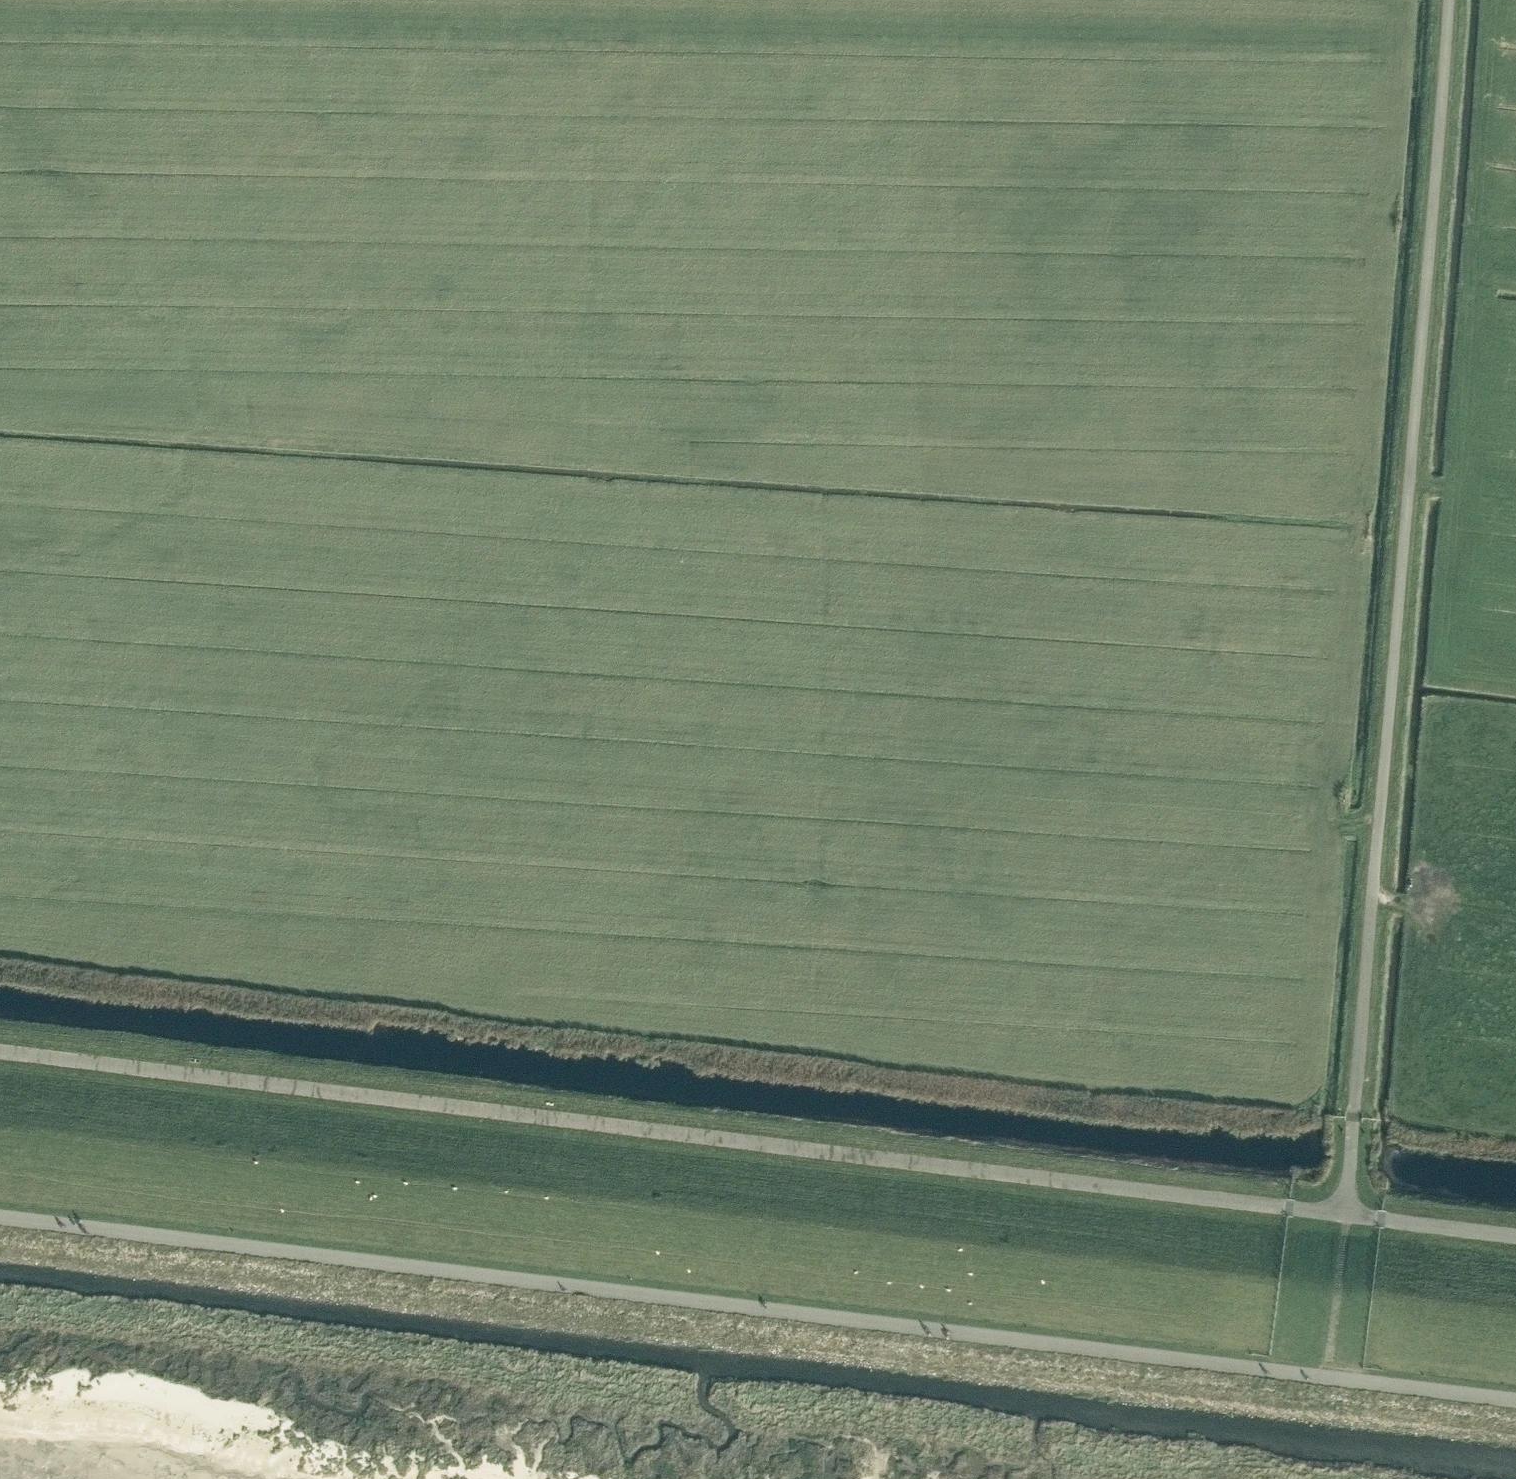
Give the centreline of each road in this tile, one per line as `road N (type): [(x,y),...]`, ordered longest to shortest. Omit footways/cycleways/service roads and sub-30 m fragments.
road 1 (unclassified): [(0,1233),(1515,1416)]
road 2 (unclassified): [(1348,1224),(0,1060)]
road 3 (unclassified): [(1348,1224),(1447,0)]
road 4 (unclassified): [(1515,1245),(1348,1224)]

